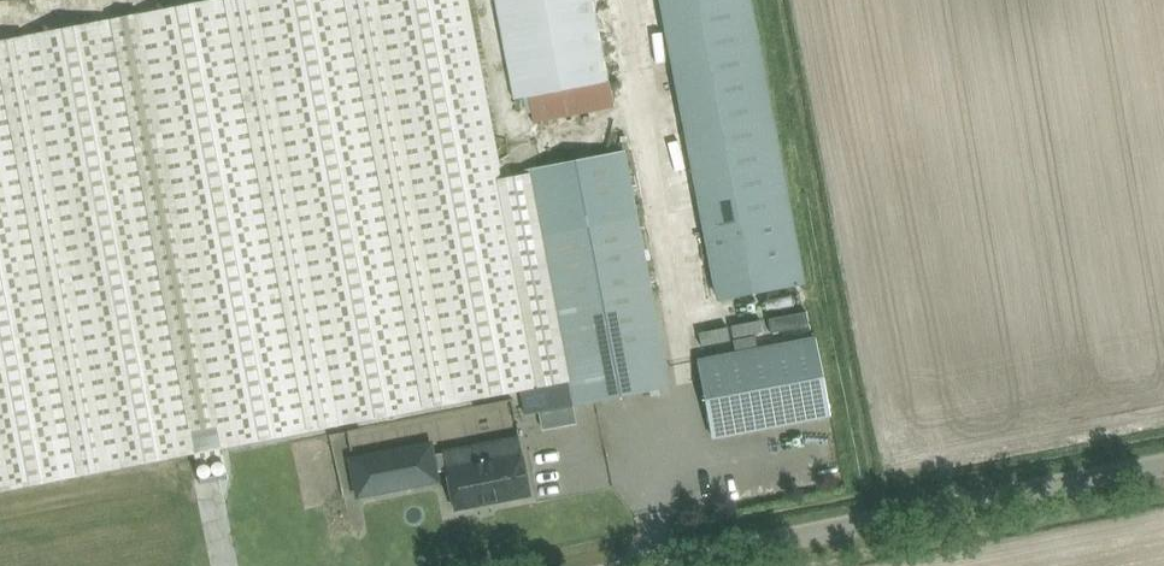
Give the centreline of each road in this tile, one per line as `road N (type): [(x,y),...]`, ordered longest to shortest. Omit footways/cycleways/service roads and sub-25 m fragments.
road 1 (unclassified): [(741,565),(1163,485)]

